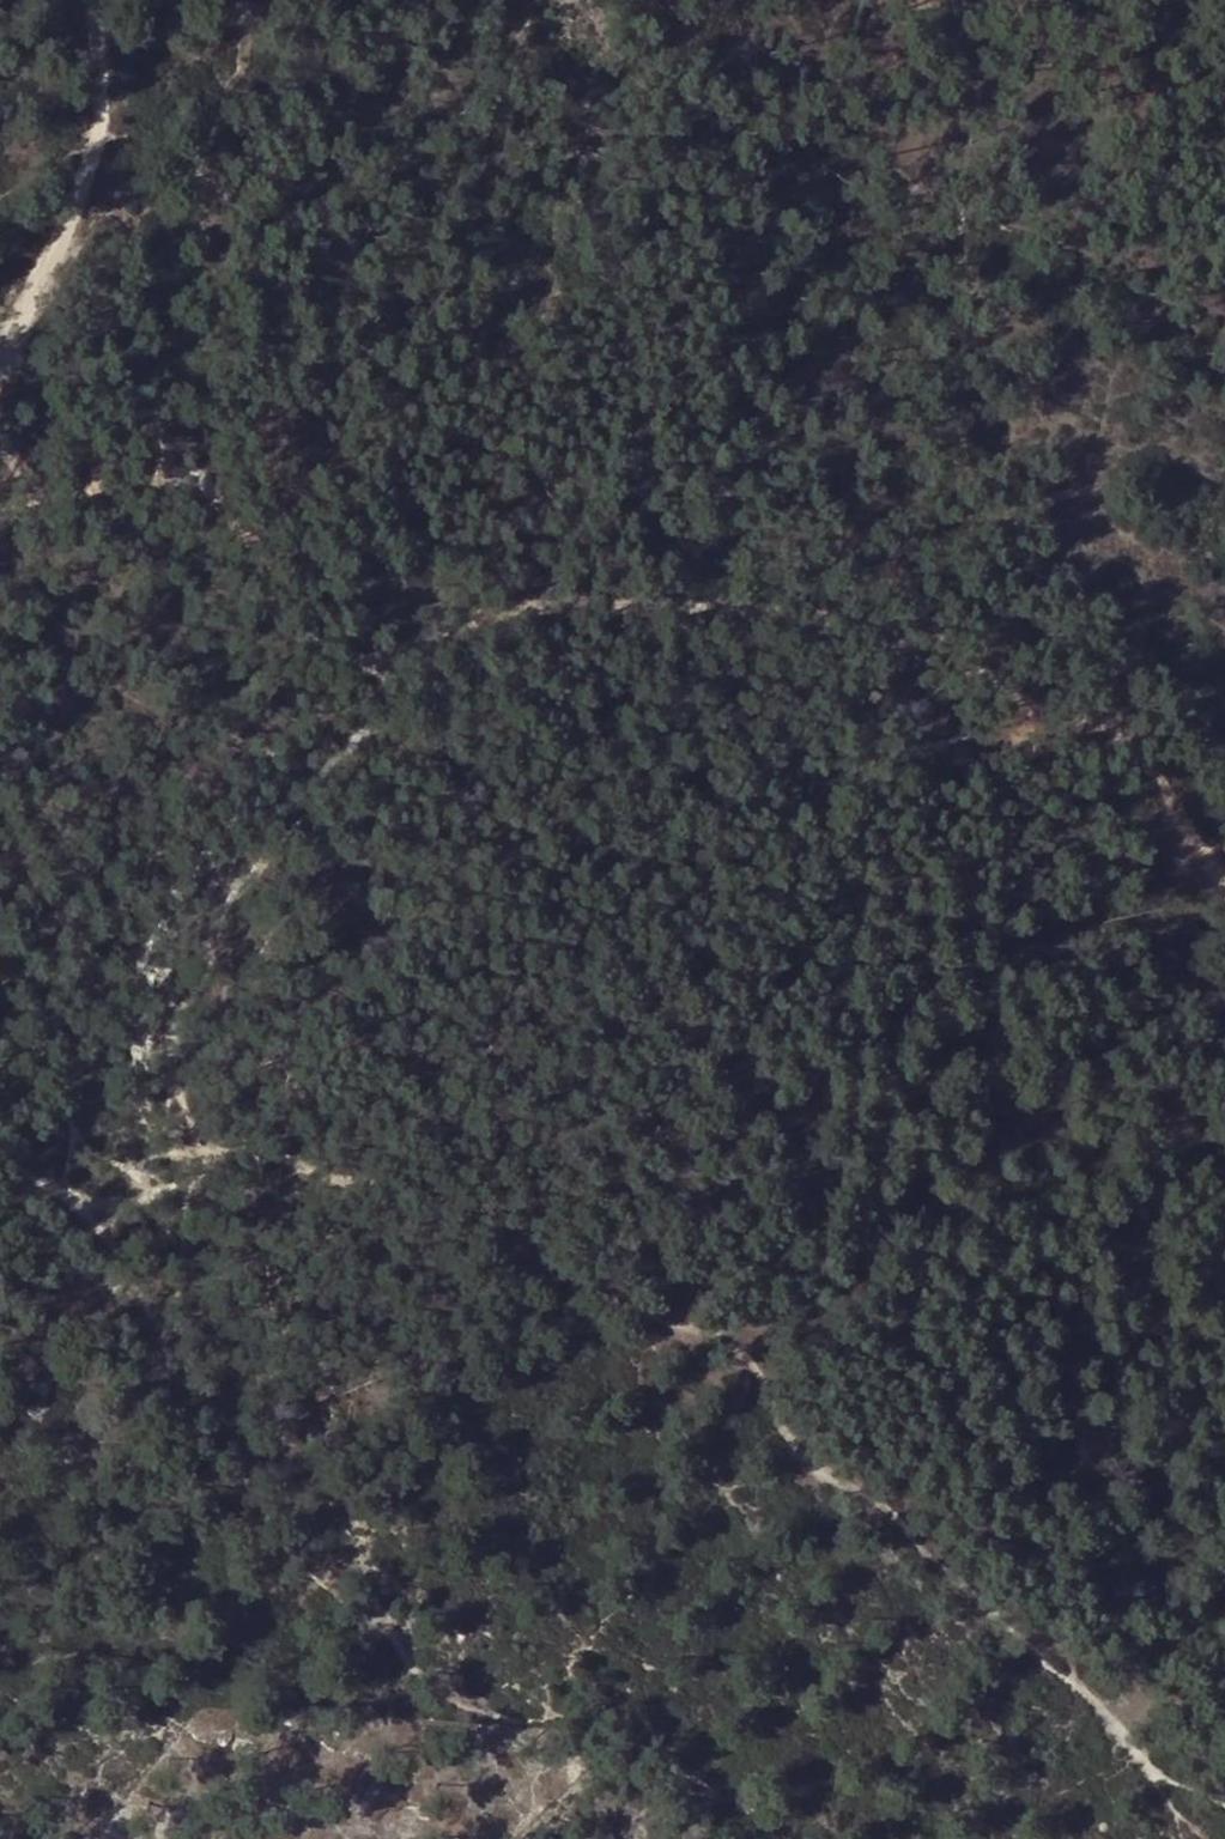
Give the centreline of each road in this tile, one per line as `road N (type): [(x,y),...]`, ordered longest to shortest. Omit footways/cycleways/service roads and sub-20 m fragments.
road 1 (track): [(85,0),(115,120),(28,273),(0,308)]

